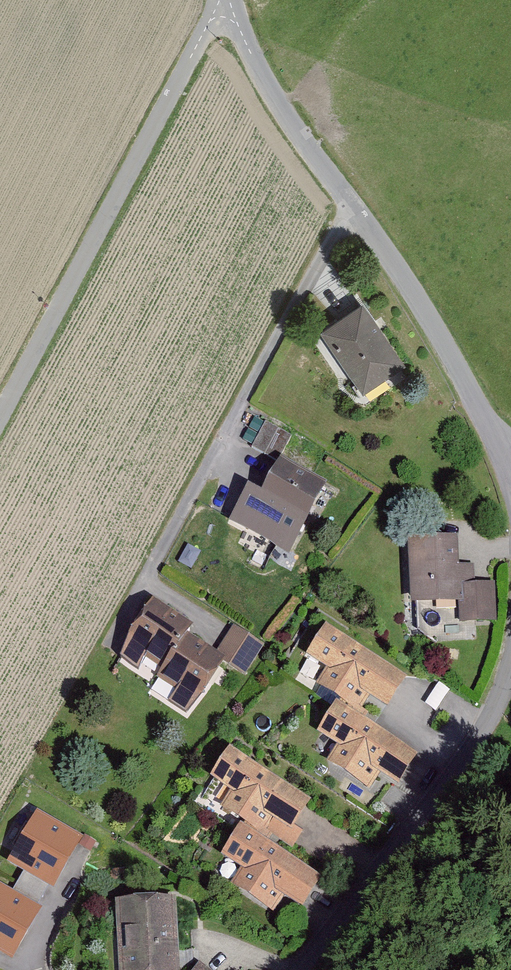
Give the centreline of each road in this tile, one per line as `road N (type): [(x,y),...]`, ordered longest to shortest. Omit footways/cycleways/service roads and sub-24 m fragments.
road 1 (residential): [(228,0),(258,74),(423,310),(500,443)]
road 2 (residential): [(221,0),(0,413)]
road 3 (residential): [(510,649),(467,751),(304,969)]

